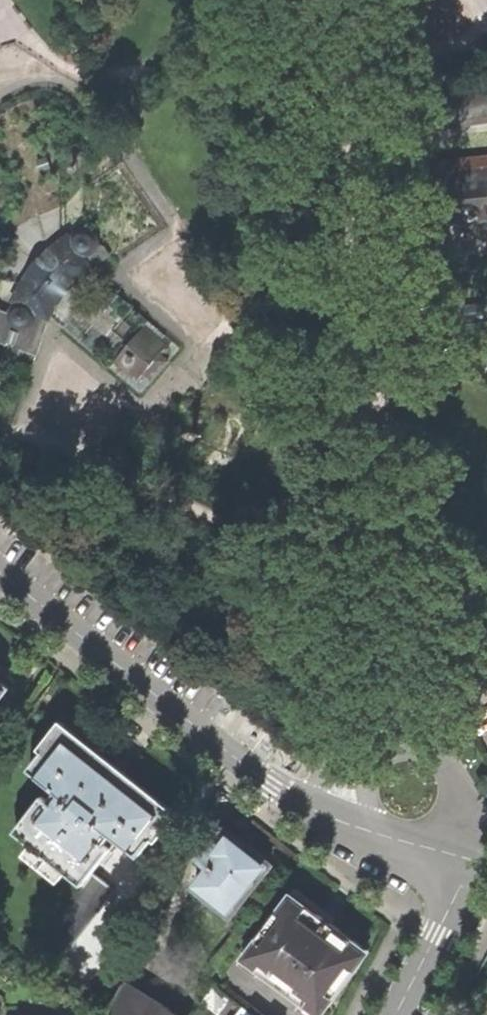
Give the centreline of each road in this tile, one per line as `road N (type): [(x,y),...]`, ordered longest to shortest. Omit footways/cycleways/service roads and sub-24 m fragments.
road 1 (residential): [(0,572),(270,786),(330,817),(472,861)]
road 2 (residential): [(394,1014),(472,861)]

